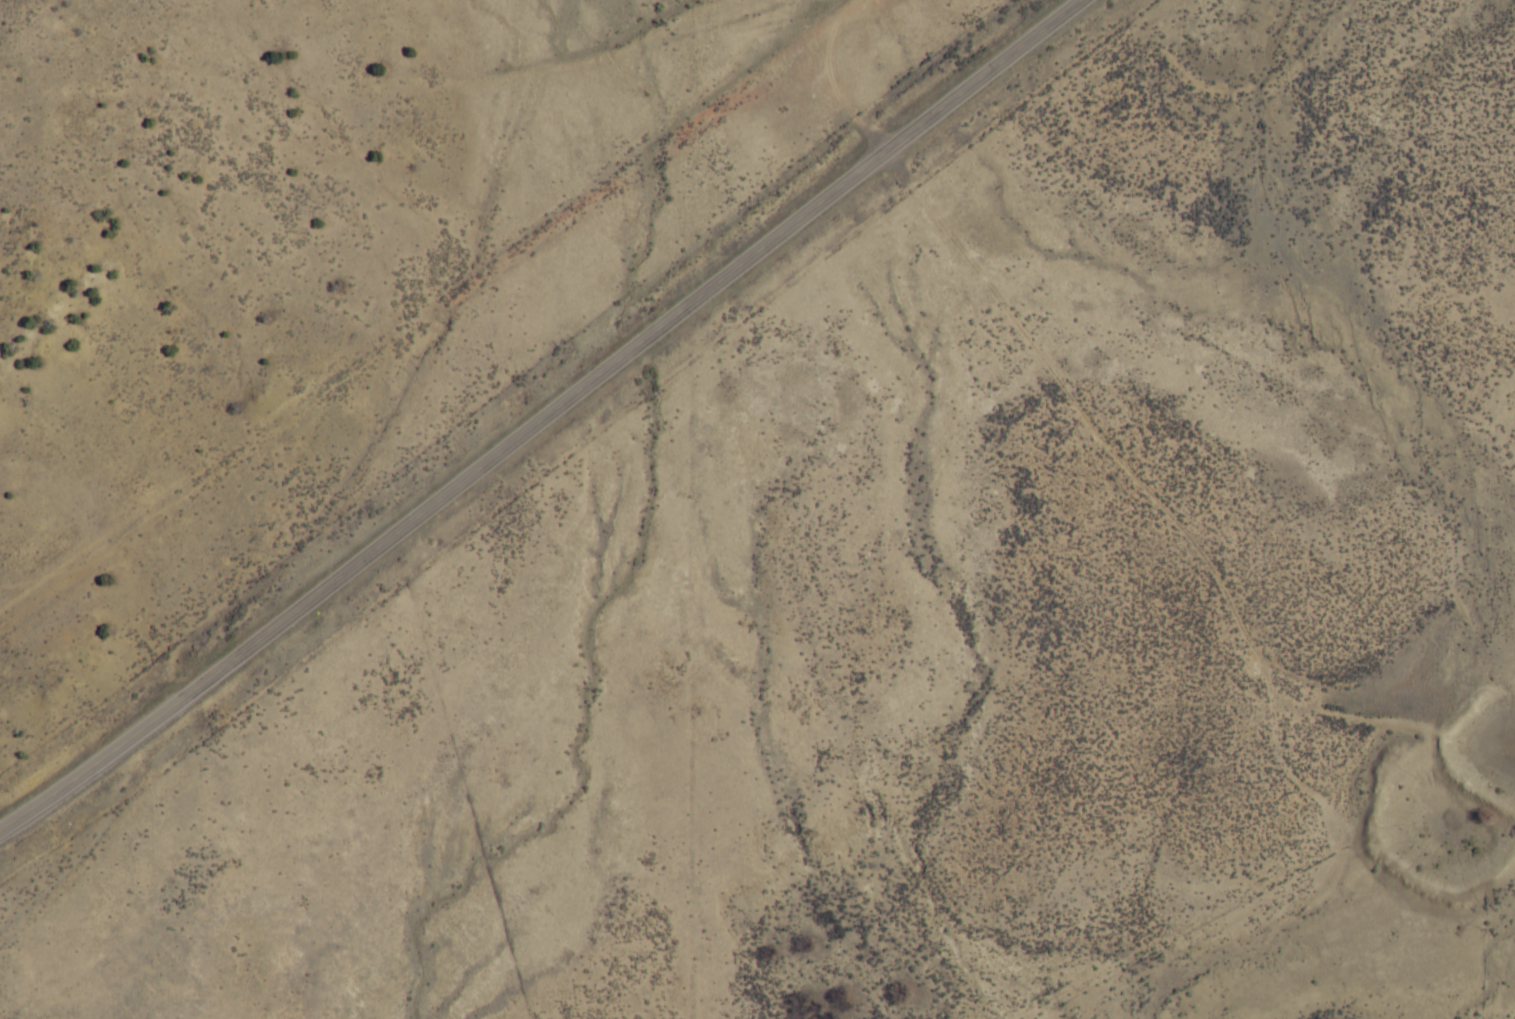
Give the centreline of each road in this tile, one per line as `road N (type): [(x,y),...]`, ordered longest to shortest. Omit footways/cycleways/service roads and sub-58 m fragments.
road 1 (secondary): [(0,823),(137,730),(1074,0)]

